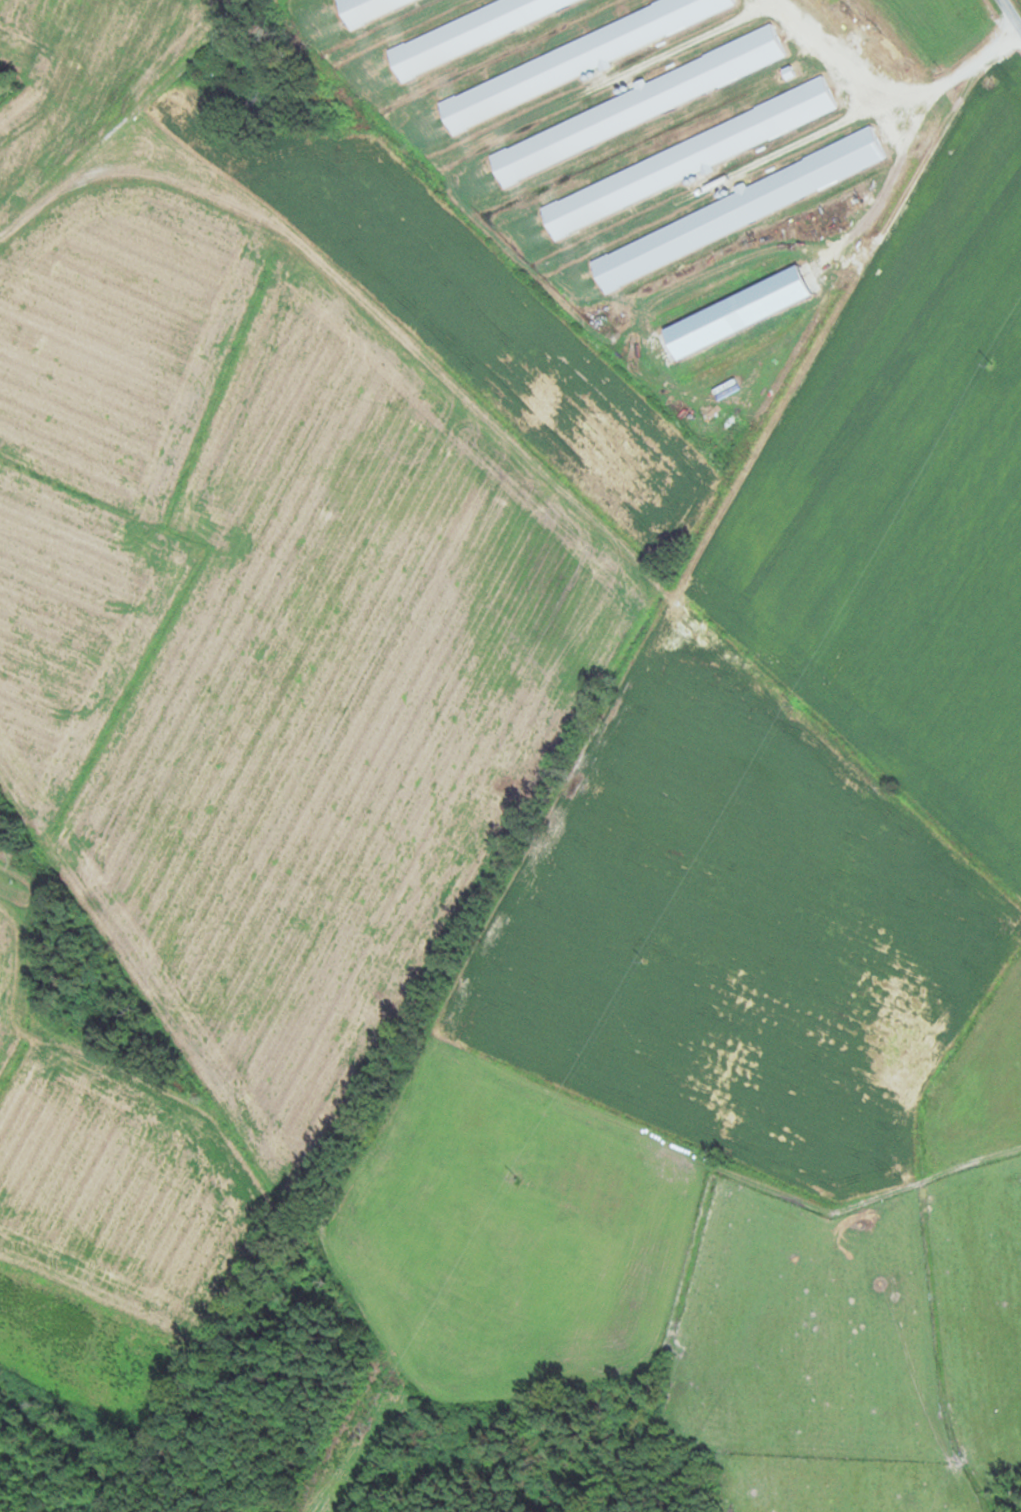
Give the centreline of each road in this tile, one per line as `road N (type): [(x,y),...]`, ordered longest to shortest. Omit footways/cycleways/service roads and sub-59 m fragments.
road 1 (residential): [(0,232),(193,58)]

